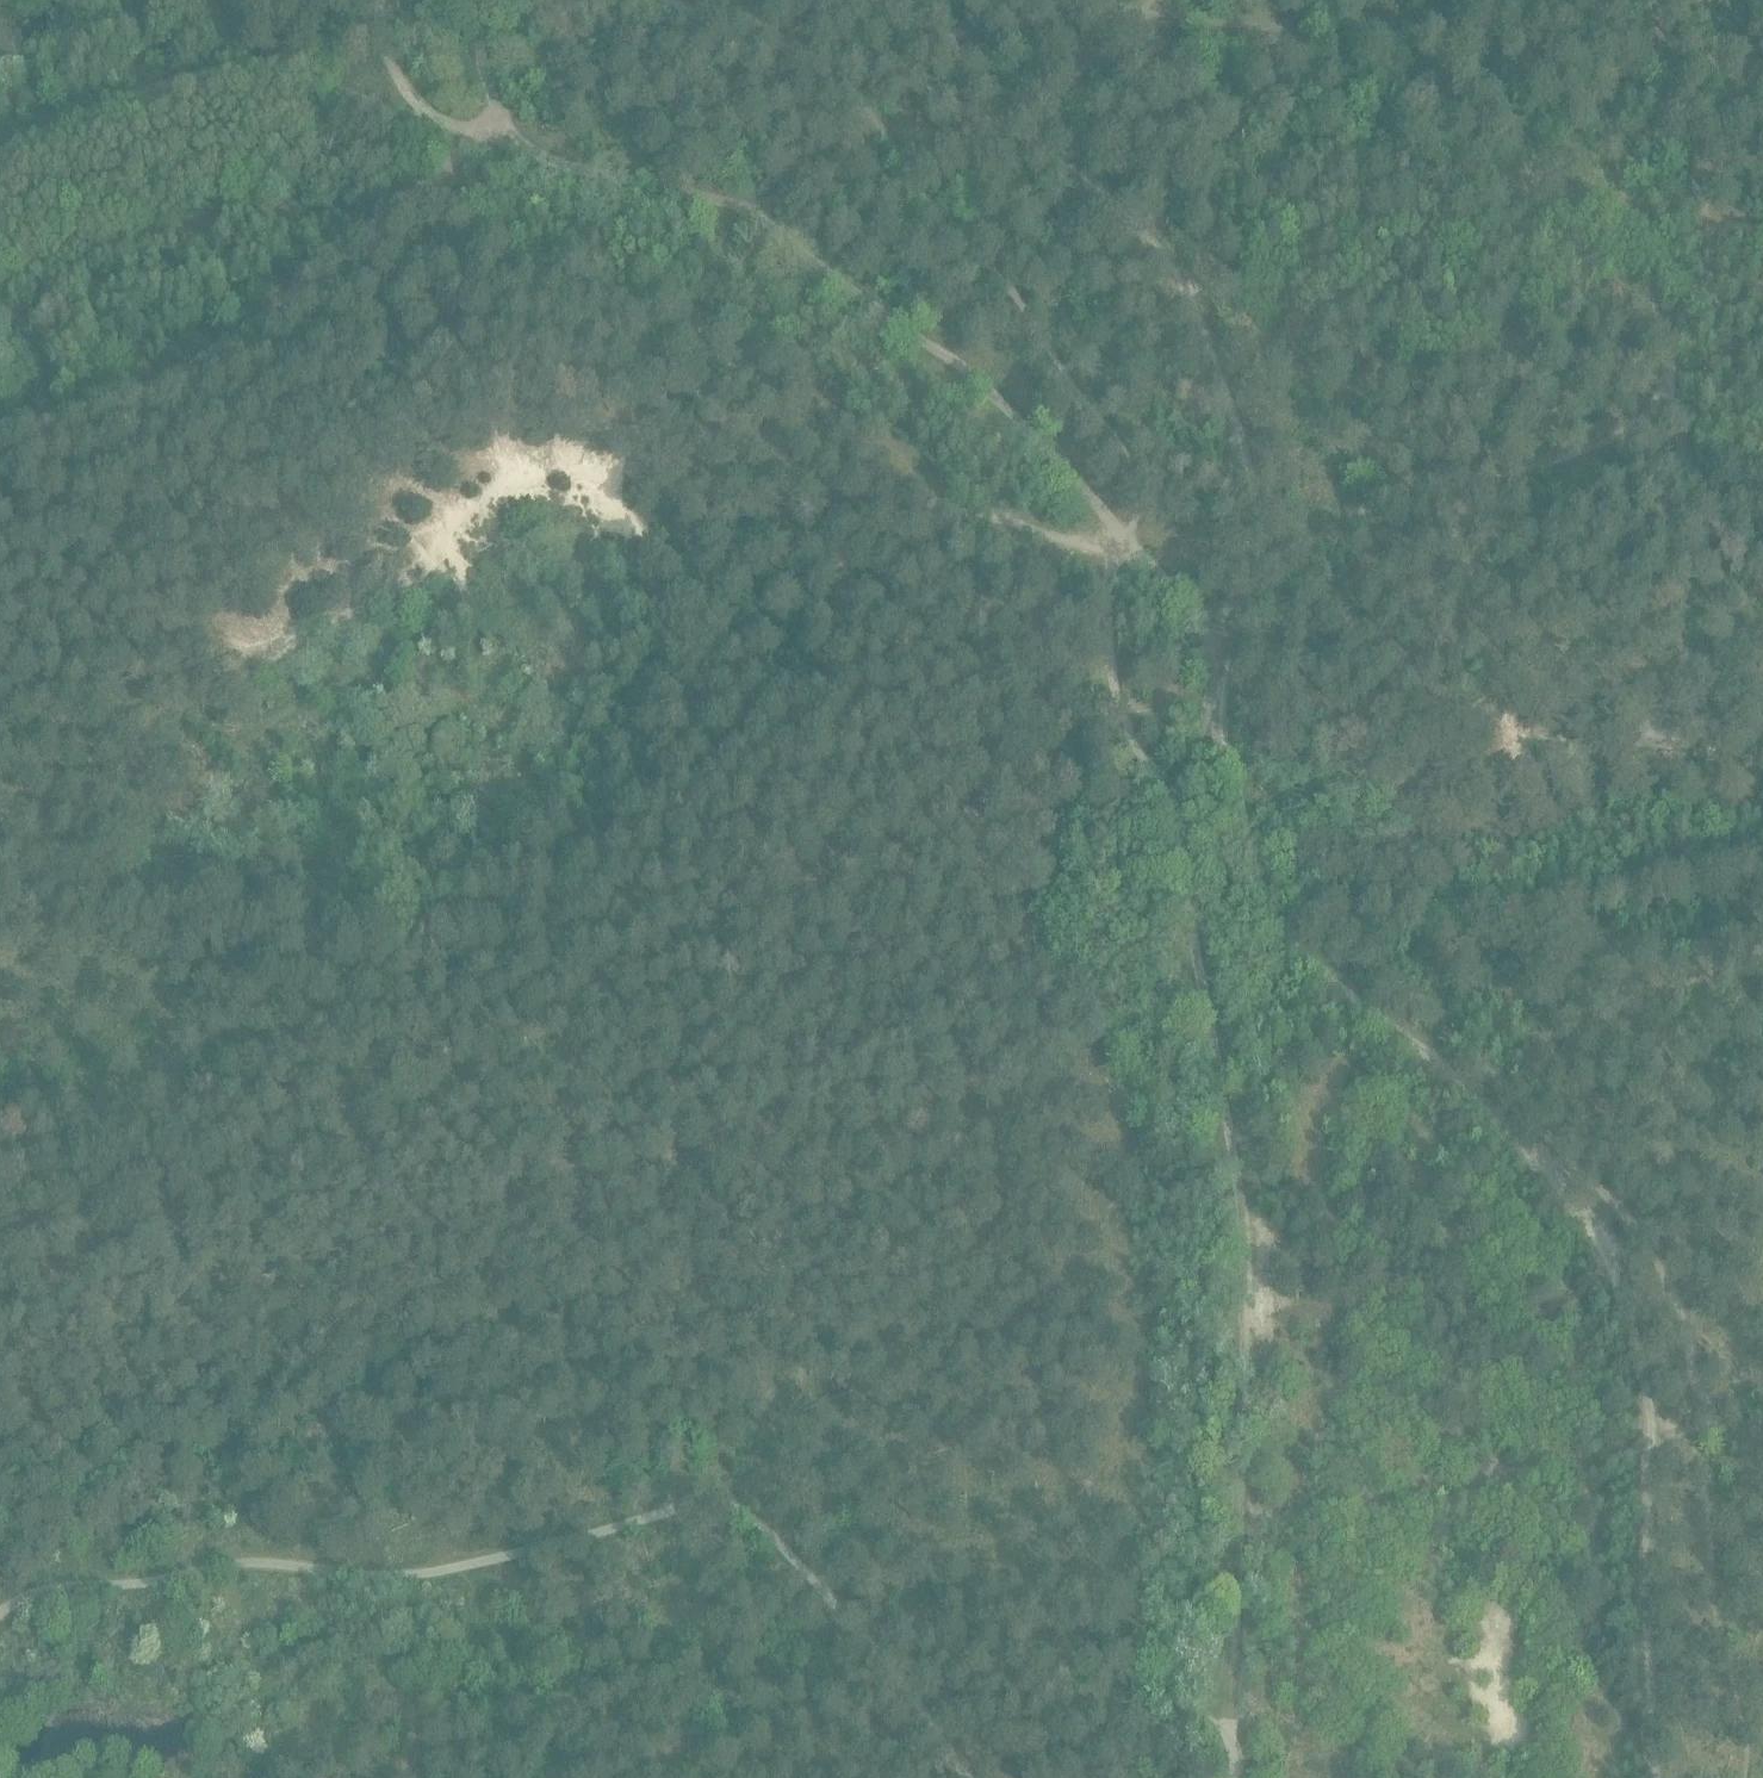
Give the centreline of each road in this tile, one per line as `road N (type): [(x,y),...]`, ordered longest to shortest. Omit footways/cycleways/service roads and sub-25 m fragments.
road 1 (track): [(1214,1723),(1239,1530),(1244,1239),(1175,807),(1167,635),(1075,529),(868,335),(752,256),(487,133)]
road 2 (track): [(164,810),(307,858),(395,838),(546,749),(569,700),(561,585),(452,613),(280,701),(189,769)]
road 3 (track): [(476,0),(487,133),(244,66),(120,98),(0,150)]
road 4 (track): [(561,585),(1089,546)]
road 5 (track): [(164,810),(0,809)]
road 6 (track): [(758,1777),(882,1777)]

